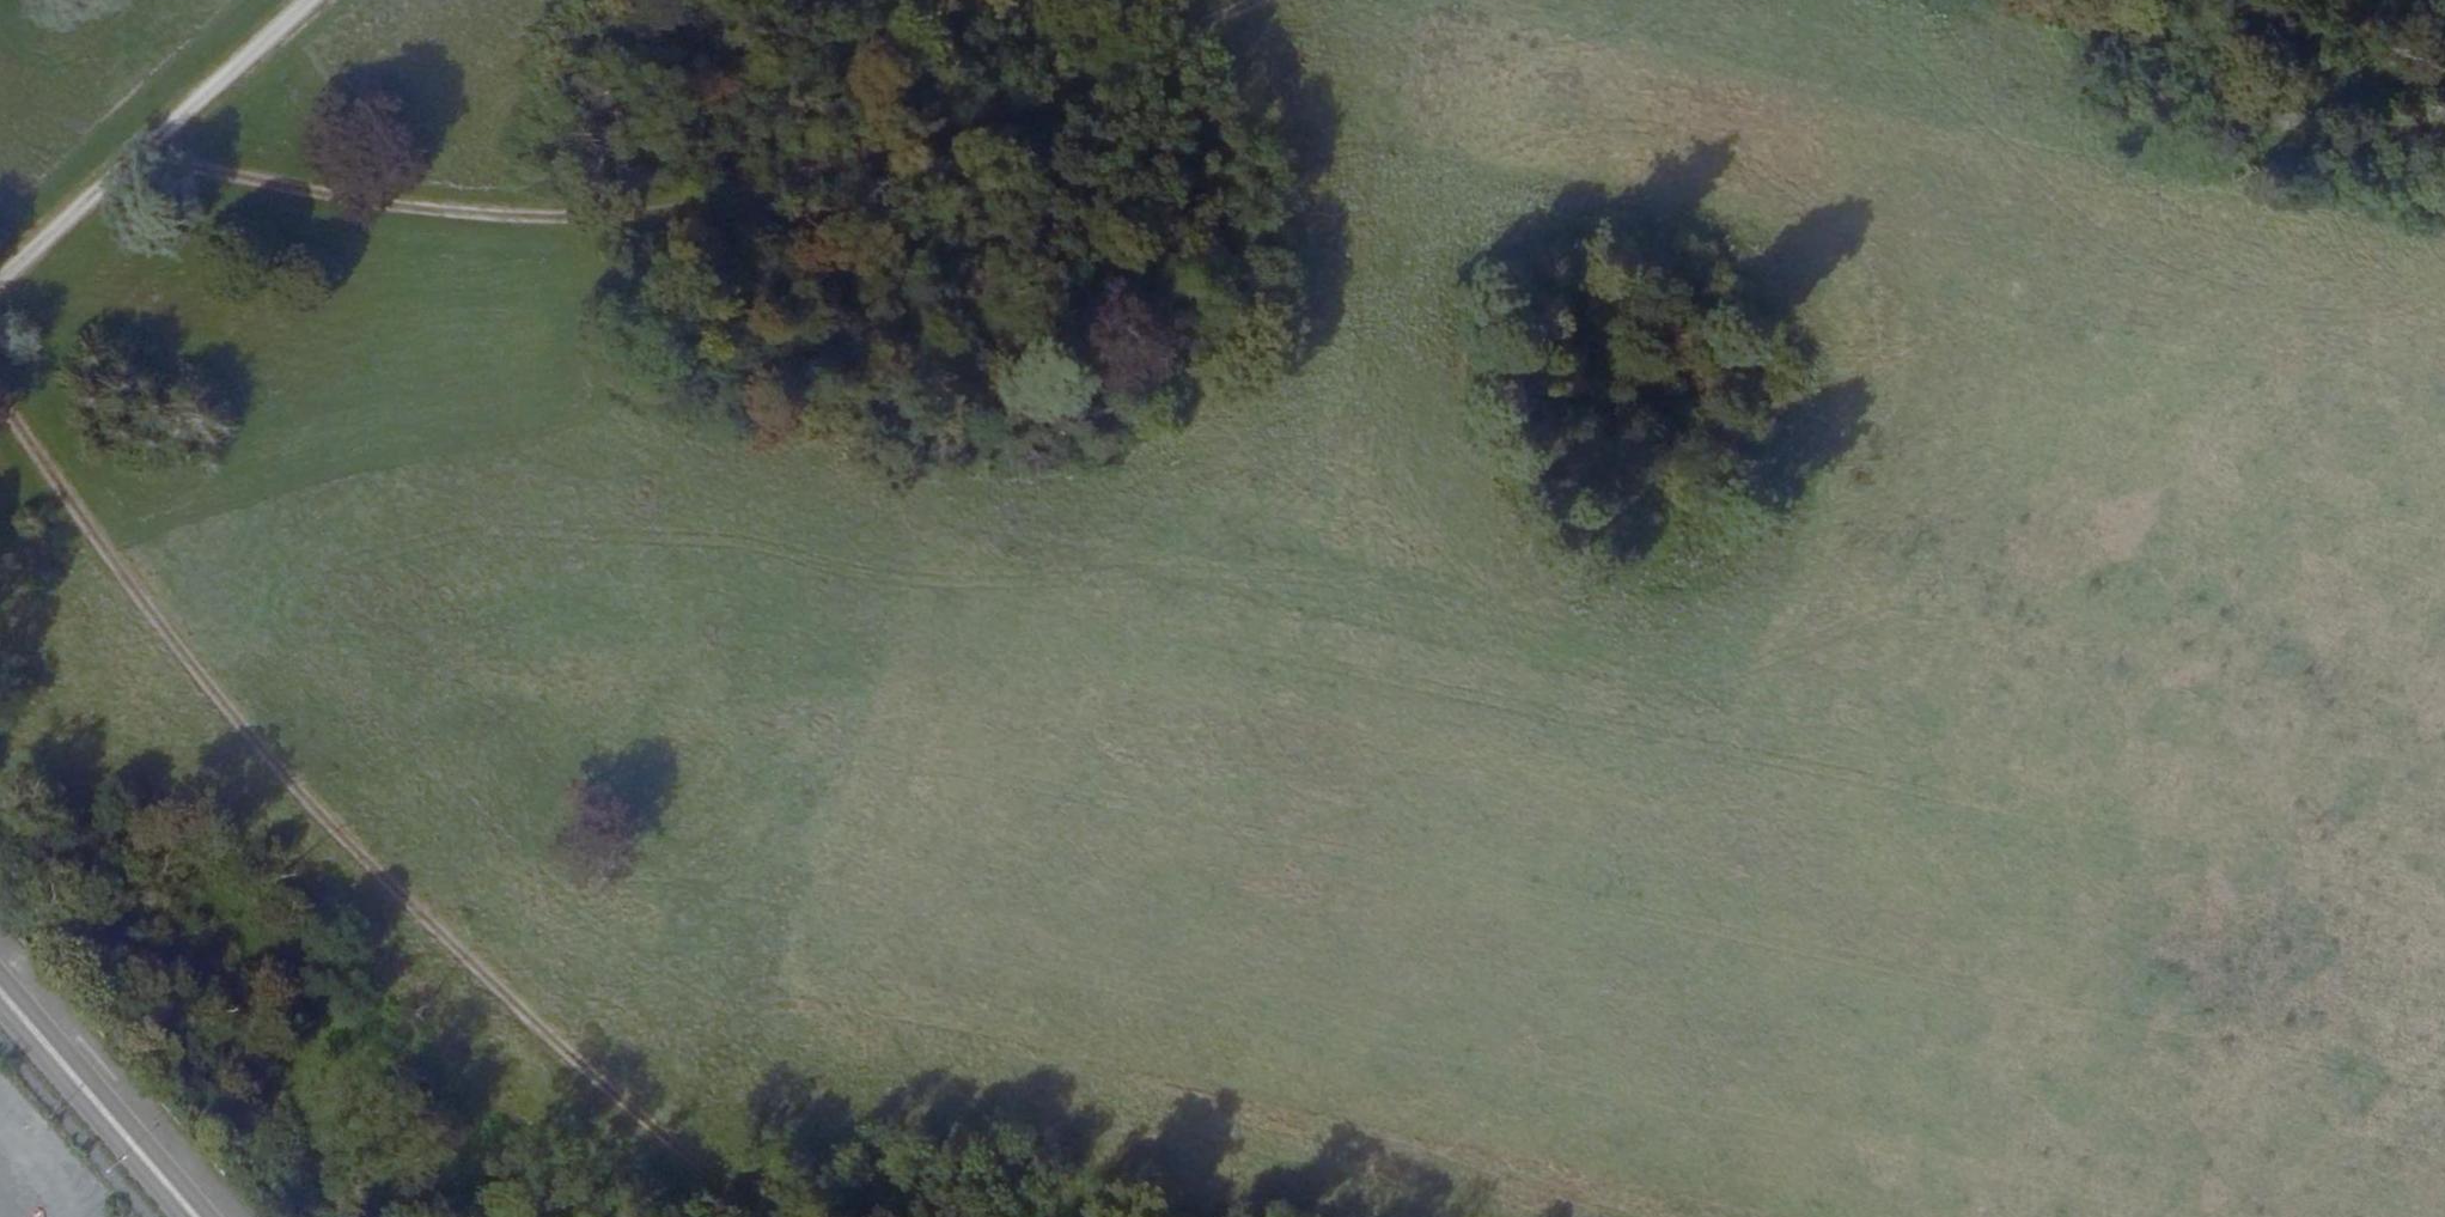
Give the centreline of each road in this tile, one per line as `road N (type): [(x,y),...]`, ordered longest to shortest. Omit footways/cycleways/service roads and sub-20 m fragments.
road 1 (unclassified): [(143,160),(340,204),(525,218),(742,196),(1137,55),(1247,0)]
road 2 (secondary): [(0,991),(196,1216)]
road 3 (unclassified): [(315,0),(143,160)]
road 4 (unclassified): [(143,160),(0,284)]

